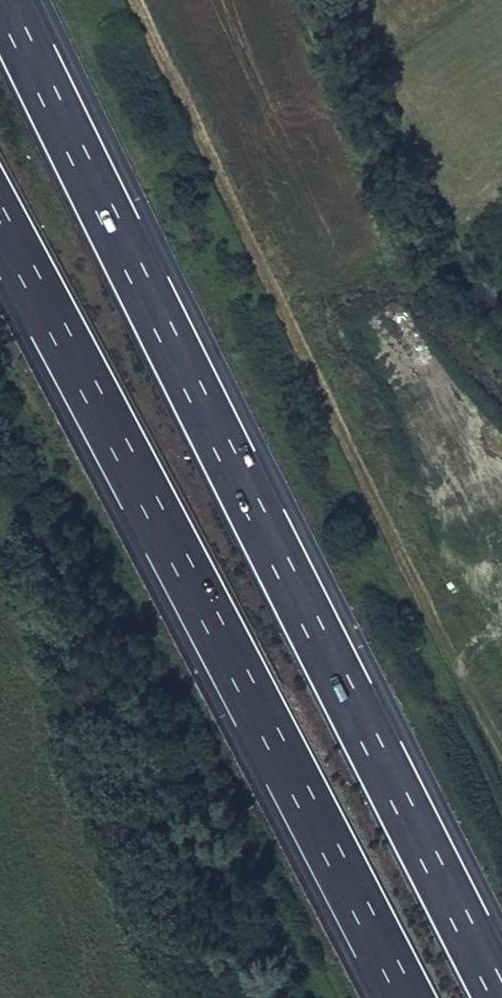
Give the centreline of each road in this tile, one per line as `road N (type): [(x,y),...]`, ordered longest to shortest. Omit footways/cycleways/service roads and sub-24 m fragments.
road 1 (motorway): [(501,997),(7,0)]
road 2 (motorway): [(0,228),(409,997)]

